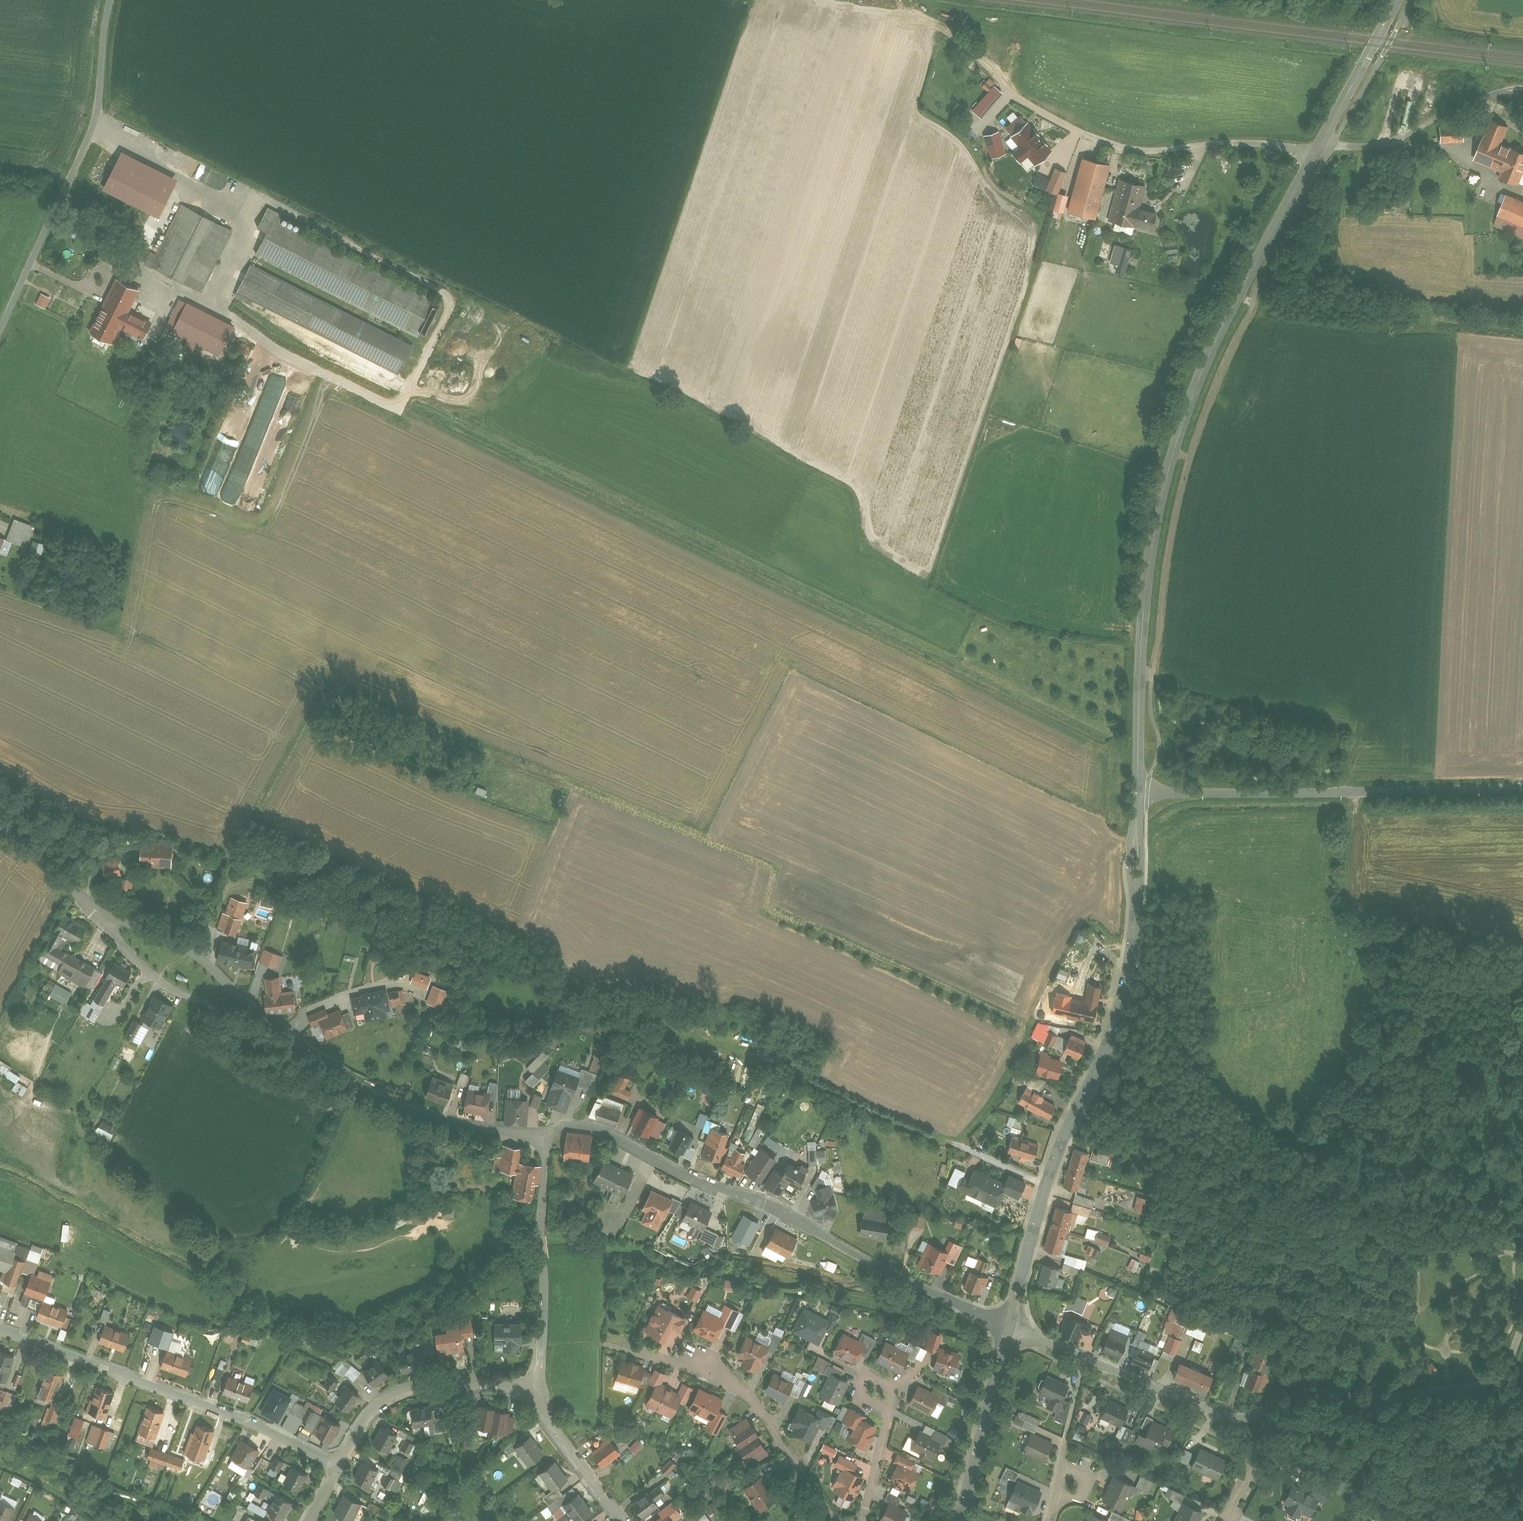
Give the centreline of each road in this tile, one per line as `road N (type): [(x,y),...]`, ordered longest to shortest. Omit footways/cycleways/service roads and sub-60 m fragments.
road 1 (tertiary): [(1314,155),(1236,296),(1161,493),(1140,642),(1140,790)]
road 2 (tertiary): [(1140,790),(1126,976),(1045,1186),(1007,1326)]
road 3 (residential): [(1007,1326),(594,1126),(543,1131)]
road 4 (residential): [(1140,790),(1522,781)]
road 5 (residential): [(0,1329),(216,1407),(337,1463)]
road 6 (residential): [(0,328),(88,138),(109,0)]
road 7 (track): [(1045,1186),(807,1084),(757,1054),(738,1052)]
road 8 (unclassified): [(1314,155),(1246,144),(1131,151),(1055,123),(999,85)]
road 9 (residential): [(543,1131),(439,1113),(334,1068),(247,1009)]
road 10 (residential): [(1007,1326),(1232,1418),(1276,1405)]
road 11 (residential): [(835,1520),(752,1396),(723,1371),(630,1348)]
road 12 (residential): [(1522,1324),(1492,1374),(1276,1405)]
road 13 (unclassified): [(536,1385),(546,1271),(543,1131)]
road 14 (residential): [(536,1385),(413,1389),(361,1425),(337,1463)]
road 15 (tertiary): [(1007,1326),(959,1520)]
road 16 (residential): [(247,1009),(194,1001),(156,981),(91,909)]
road 17 (residential): [(247,1009),(212,969),(176,946),(91,909)]
road 18 (tertiary): [(1395,0),(1314,155)]
road 19 (unclassified): [(625,1520),(547,1417),(536,1385)]
road 20 (track): [(999,85),(946,33),(867,0)]
road 21 (residential): [(865,1520),(890,1409),(877,1384)]
road 22 (residential): [(91,909),(0,829)]

